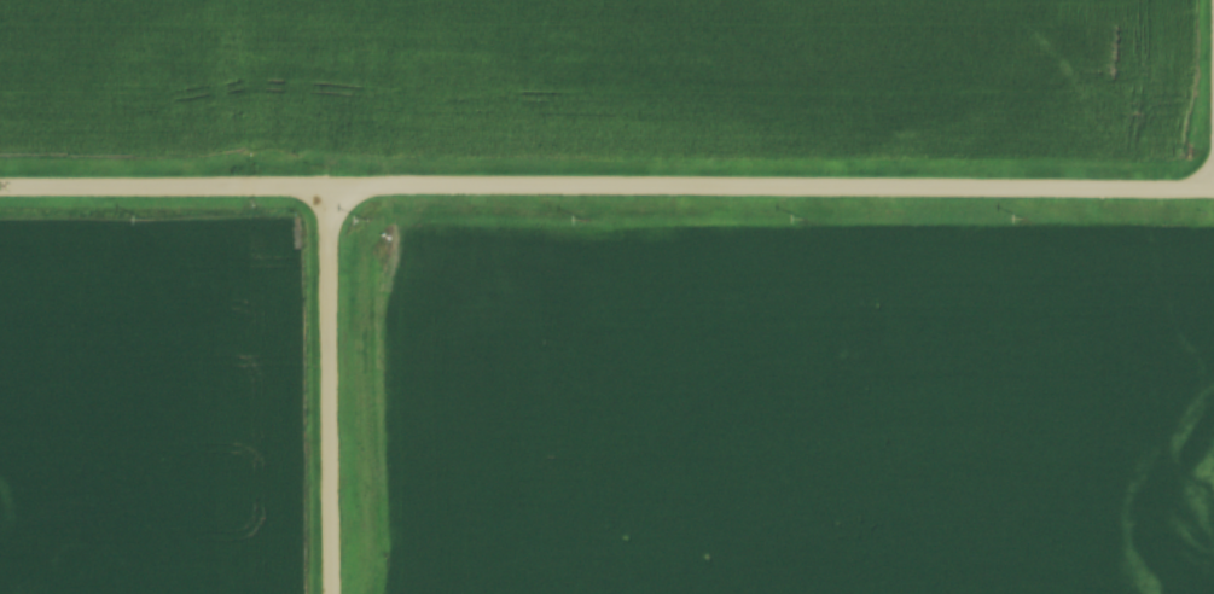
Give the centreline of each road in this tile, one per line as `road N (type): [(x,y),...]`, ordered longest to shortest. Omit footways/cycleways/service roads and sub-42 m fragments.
road 1 (residential): [(1213,190),(0,186)]
road 2 (residential): [(335,593),(331,186)]

